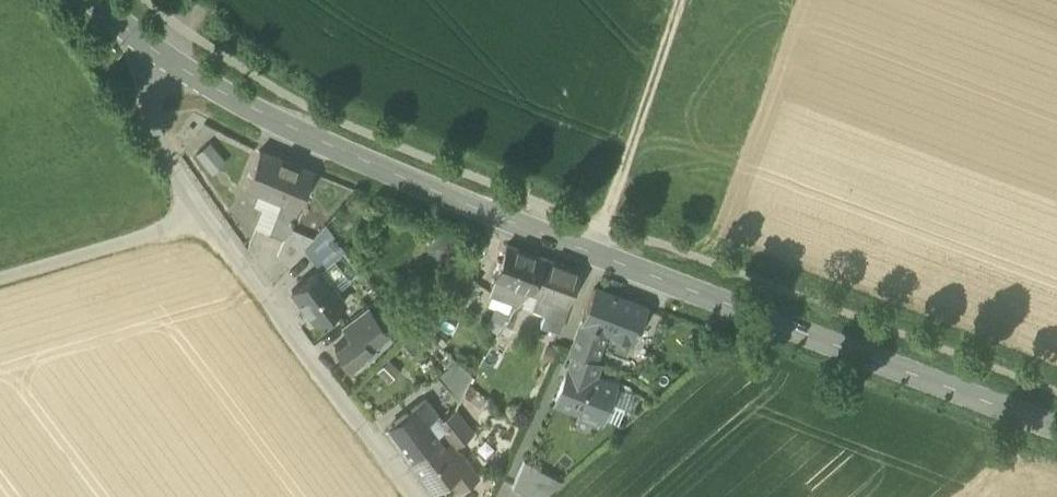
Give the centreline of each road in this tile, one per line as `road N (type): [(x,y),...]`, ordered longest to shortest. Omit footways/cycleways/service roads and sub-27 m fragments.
road 1 (tertiary): [(1056,428),(351,156),(160,57)]
road 2 (unclassified): [(160,57),(151,86),(156,138),(418,496)]
road 3 (track): [(676,0),(594,253)]
road 4 (track): [(0,273),(206,214)]

